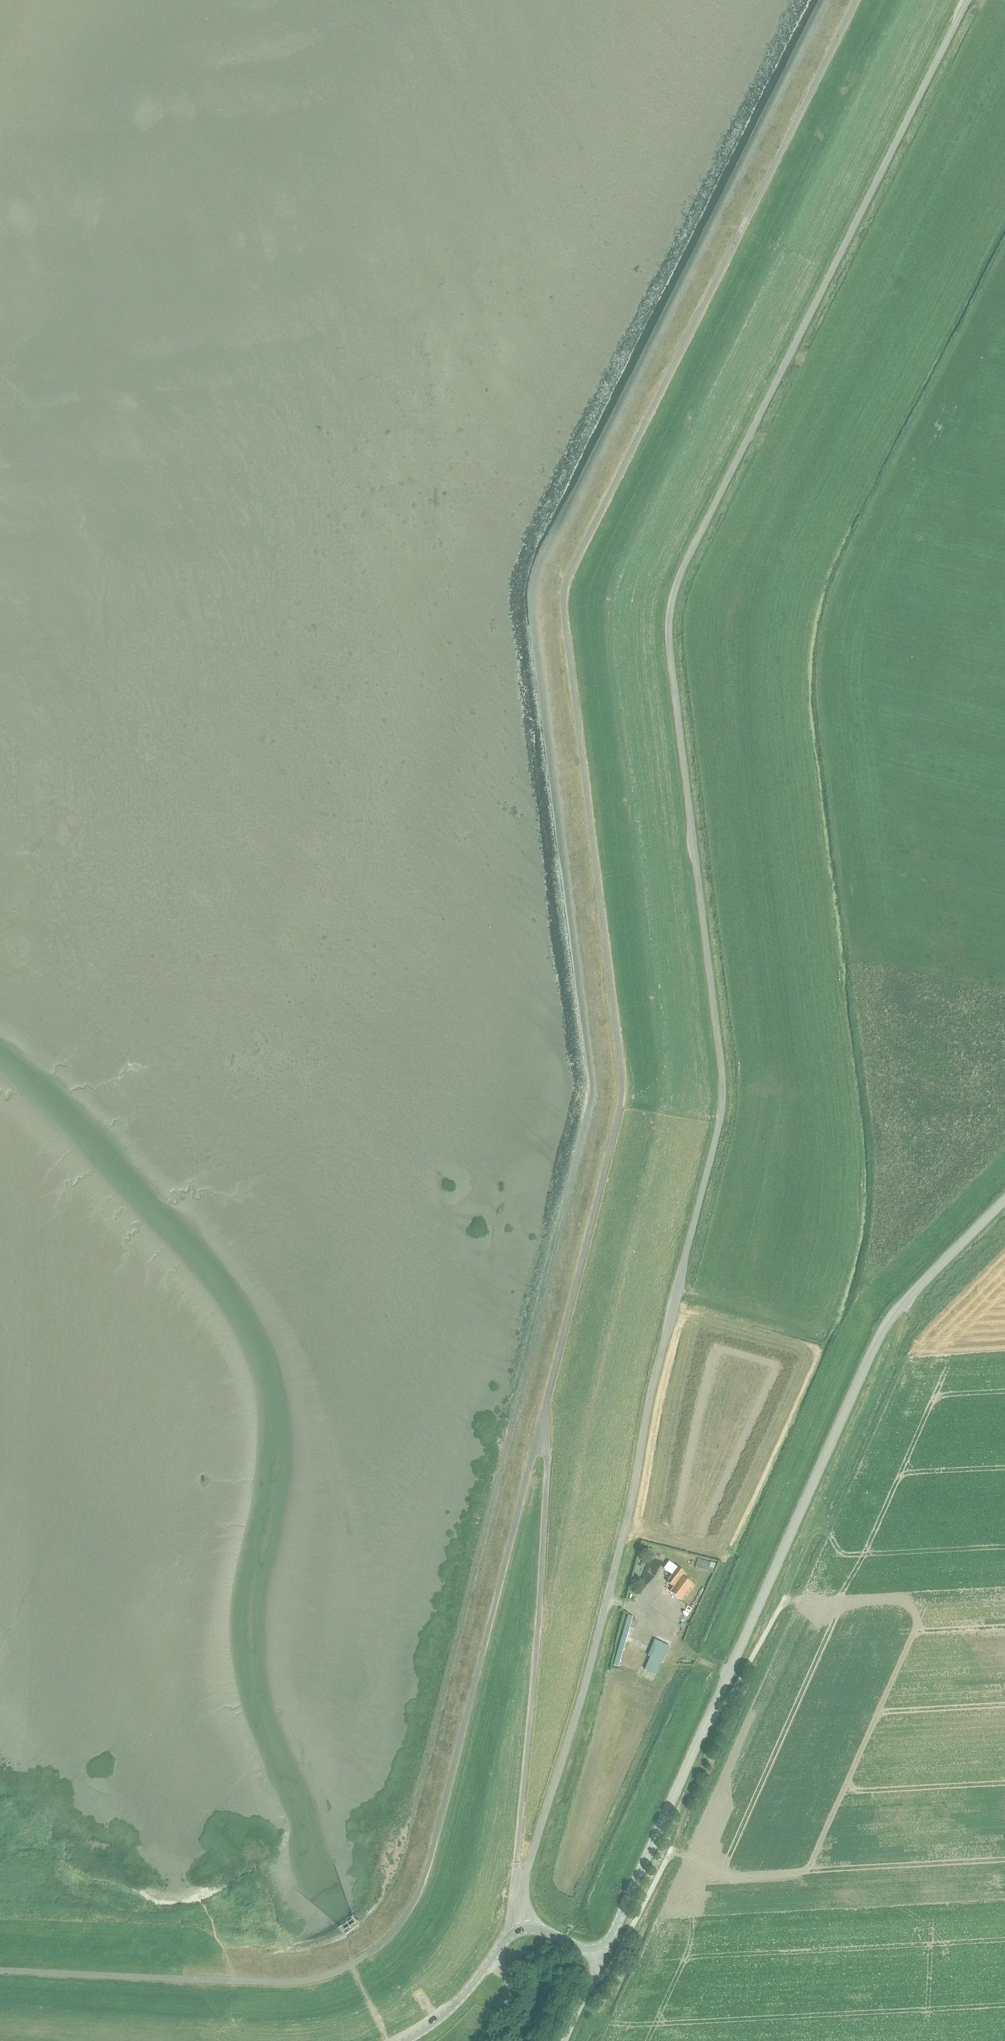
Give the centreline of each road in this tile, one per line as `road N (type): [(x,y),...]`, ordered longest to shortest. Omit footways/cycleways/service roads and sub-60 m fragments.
road 1 (tertiary): [(521,1929),(520,1885),(608,1600),(722,1107),(669,635),(673,601),(968,0)]
road 2 (unclassified): [(602,1958),(872,1336),(888,1310),(1004,1194)]
road 3 (tertiary): [(521,1929),(457,2002),(405,2040)]

